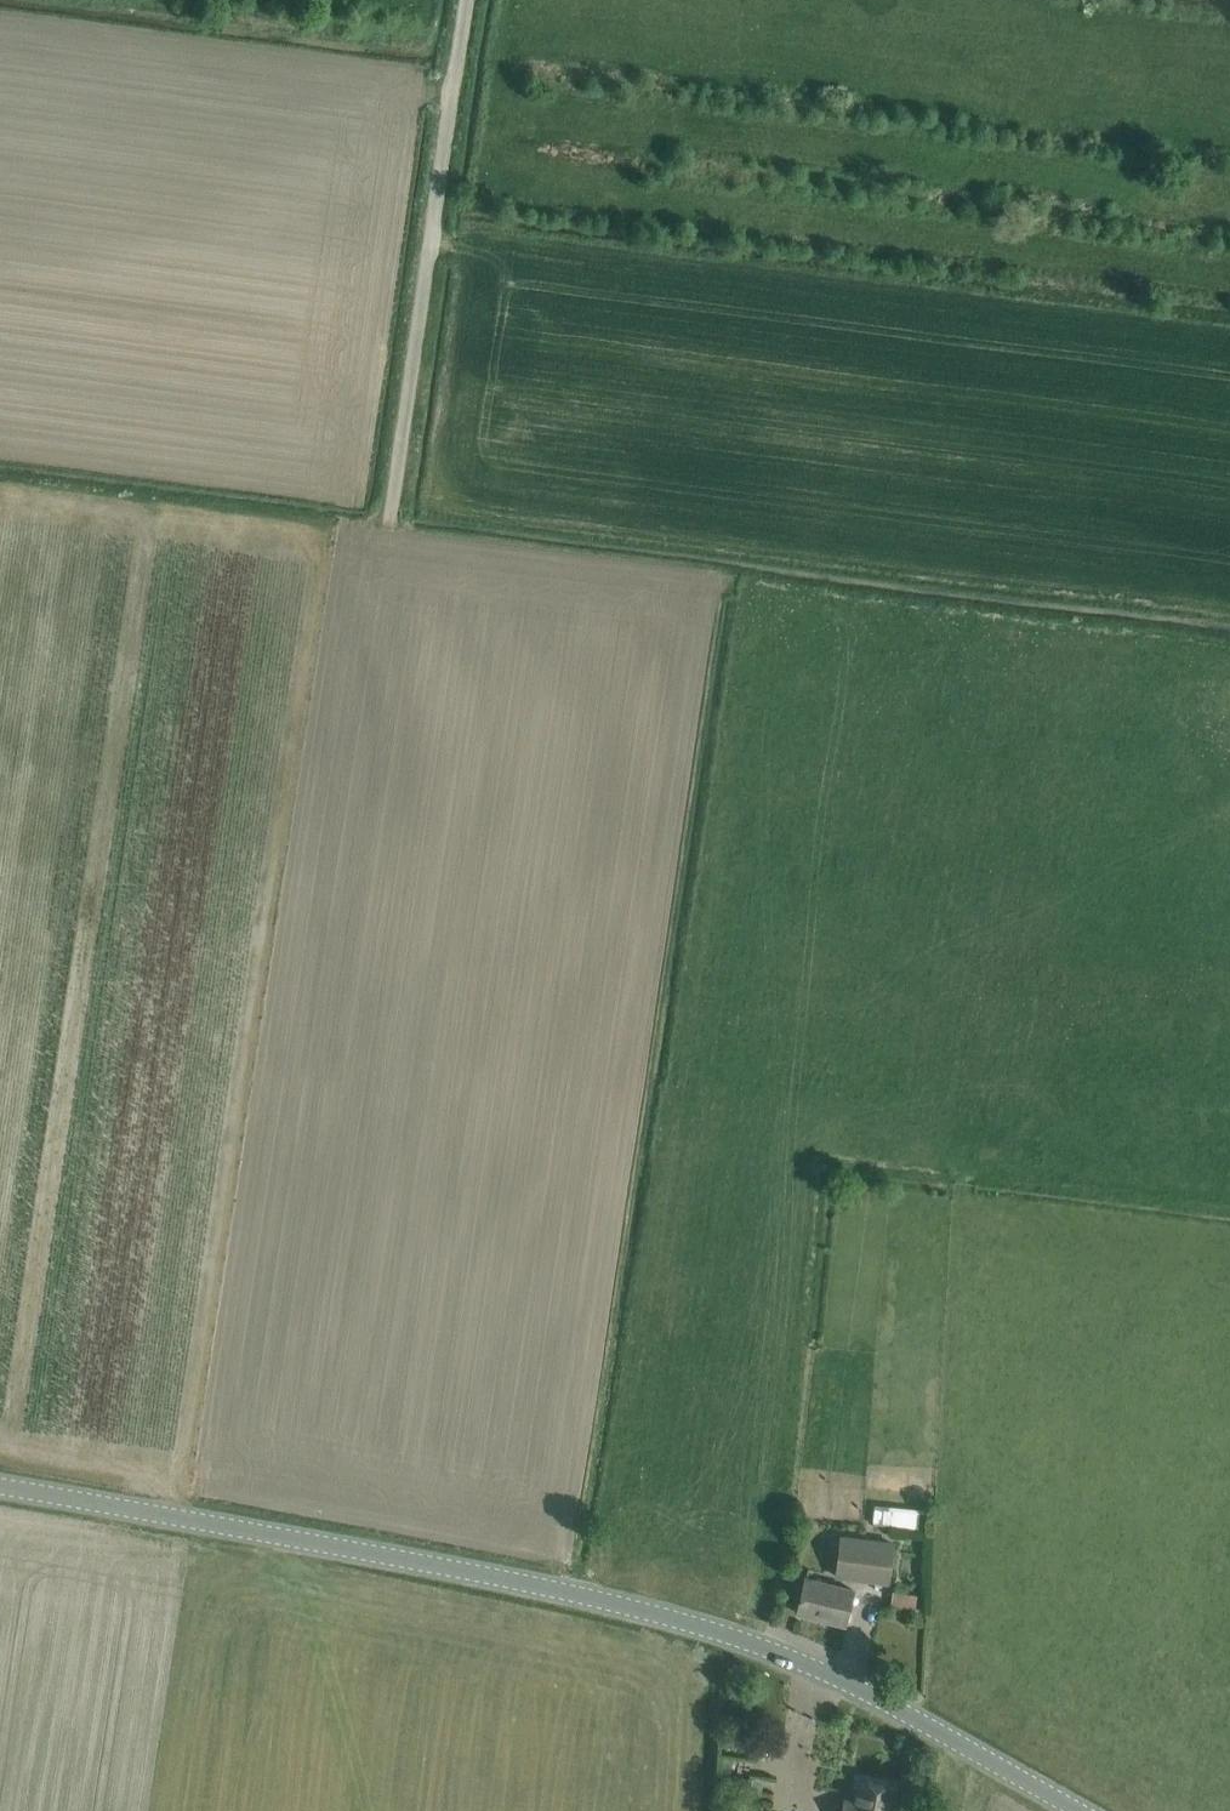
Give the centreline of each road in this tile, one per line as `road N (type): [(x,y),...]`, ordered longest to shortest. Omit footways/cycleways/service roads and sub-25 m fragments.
road 1 (tertiary): [(1080,1810),(886,1703),(721,1633),(515,1581),(0,1487)]
road 2 (unclassified): [(391,518),(465,0)]

